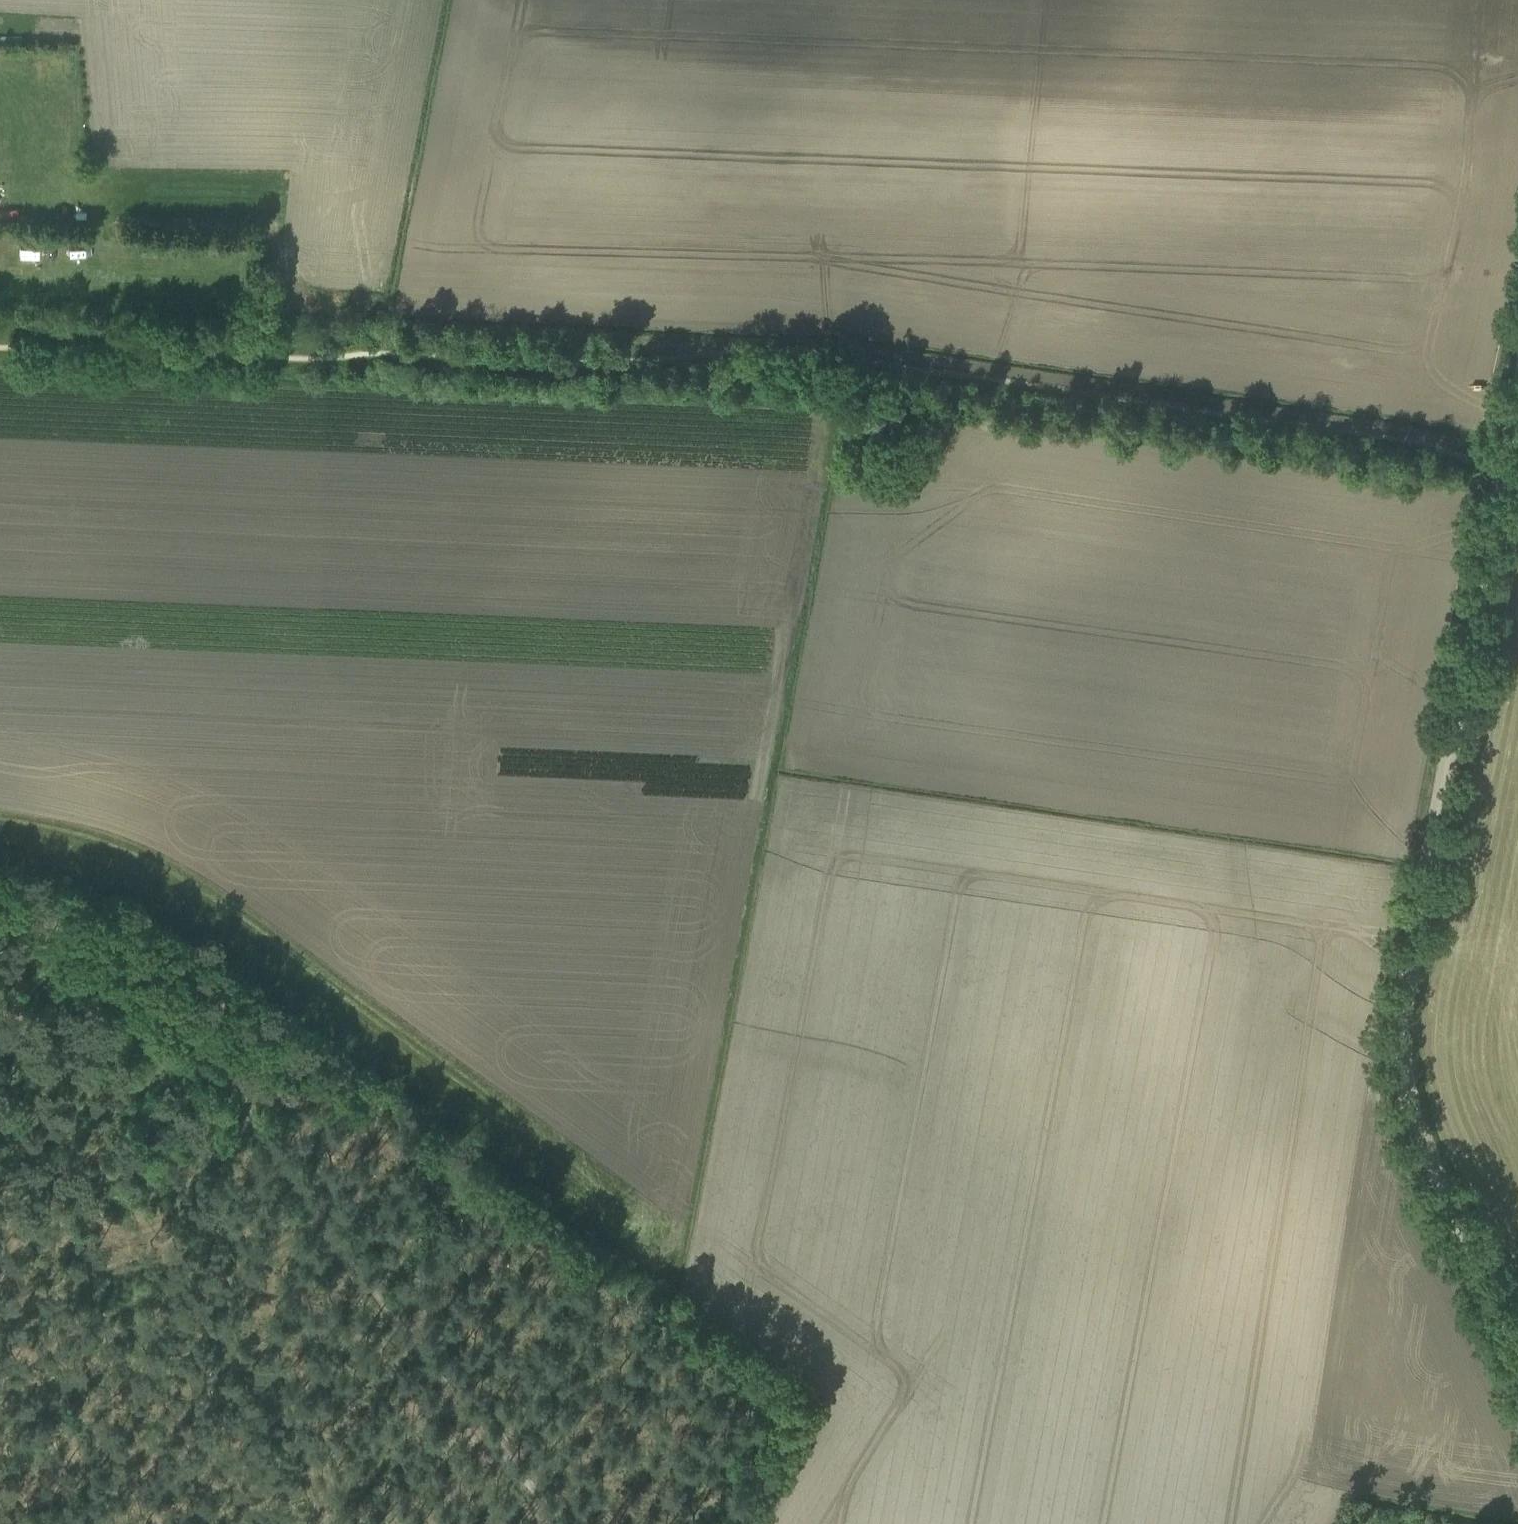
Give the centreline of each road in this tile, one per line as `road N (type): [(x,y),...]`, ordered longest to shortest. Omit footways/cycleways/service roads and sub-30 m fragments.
road 1 (track): [(1507,452),(1408,986),(1407,1071),(1420,1133),(1517,1351)]
road 2 (track): [(0,922),(66,925),(138,954),(195,1023),(238,1100),(220,1149),(181,1191),(48,1209),(0,1230)]
road 3 (track): [(238,1100),(557,1523)]

